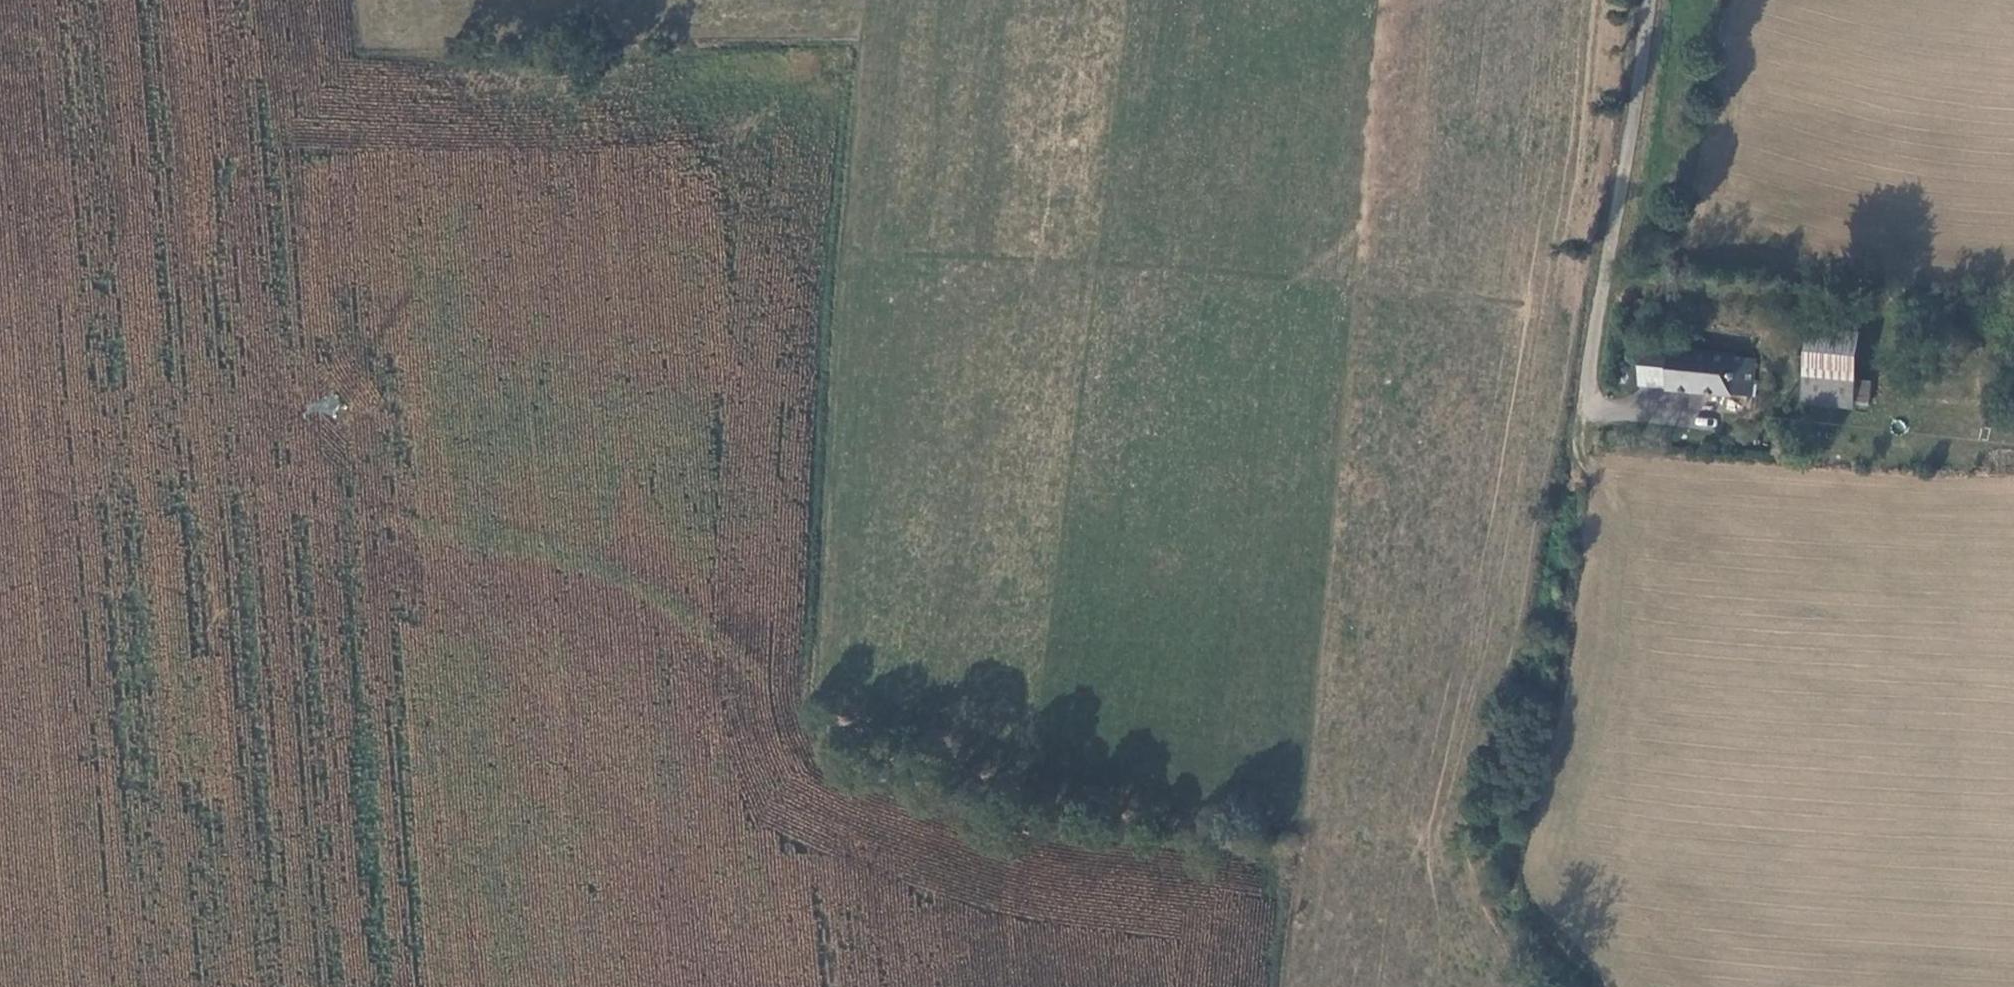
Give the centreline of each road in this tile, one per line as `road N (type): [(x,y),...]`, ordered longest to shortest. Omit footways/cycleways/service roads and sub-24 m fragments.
road 1 (unclassified): [(1647,0),(1580,402)]

